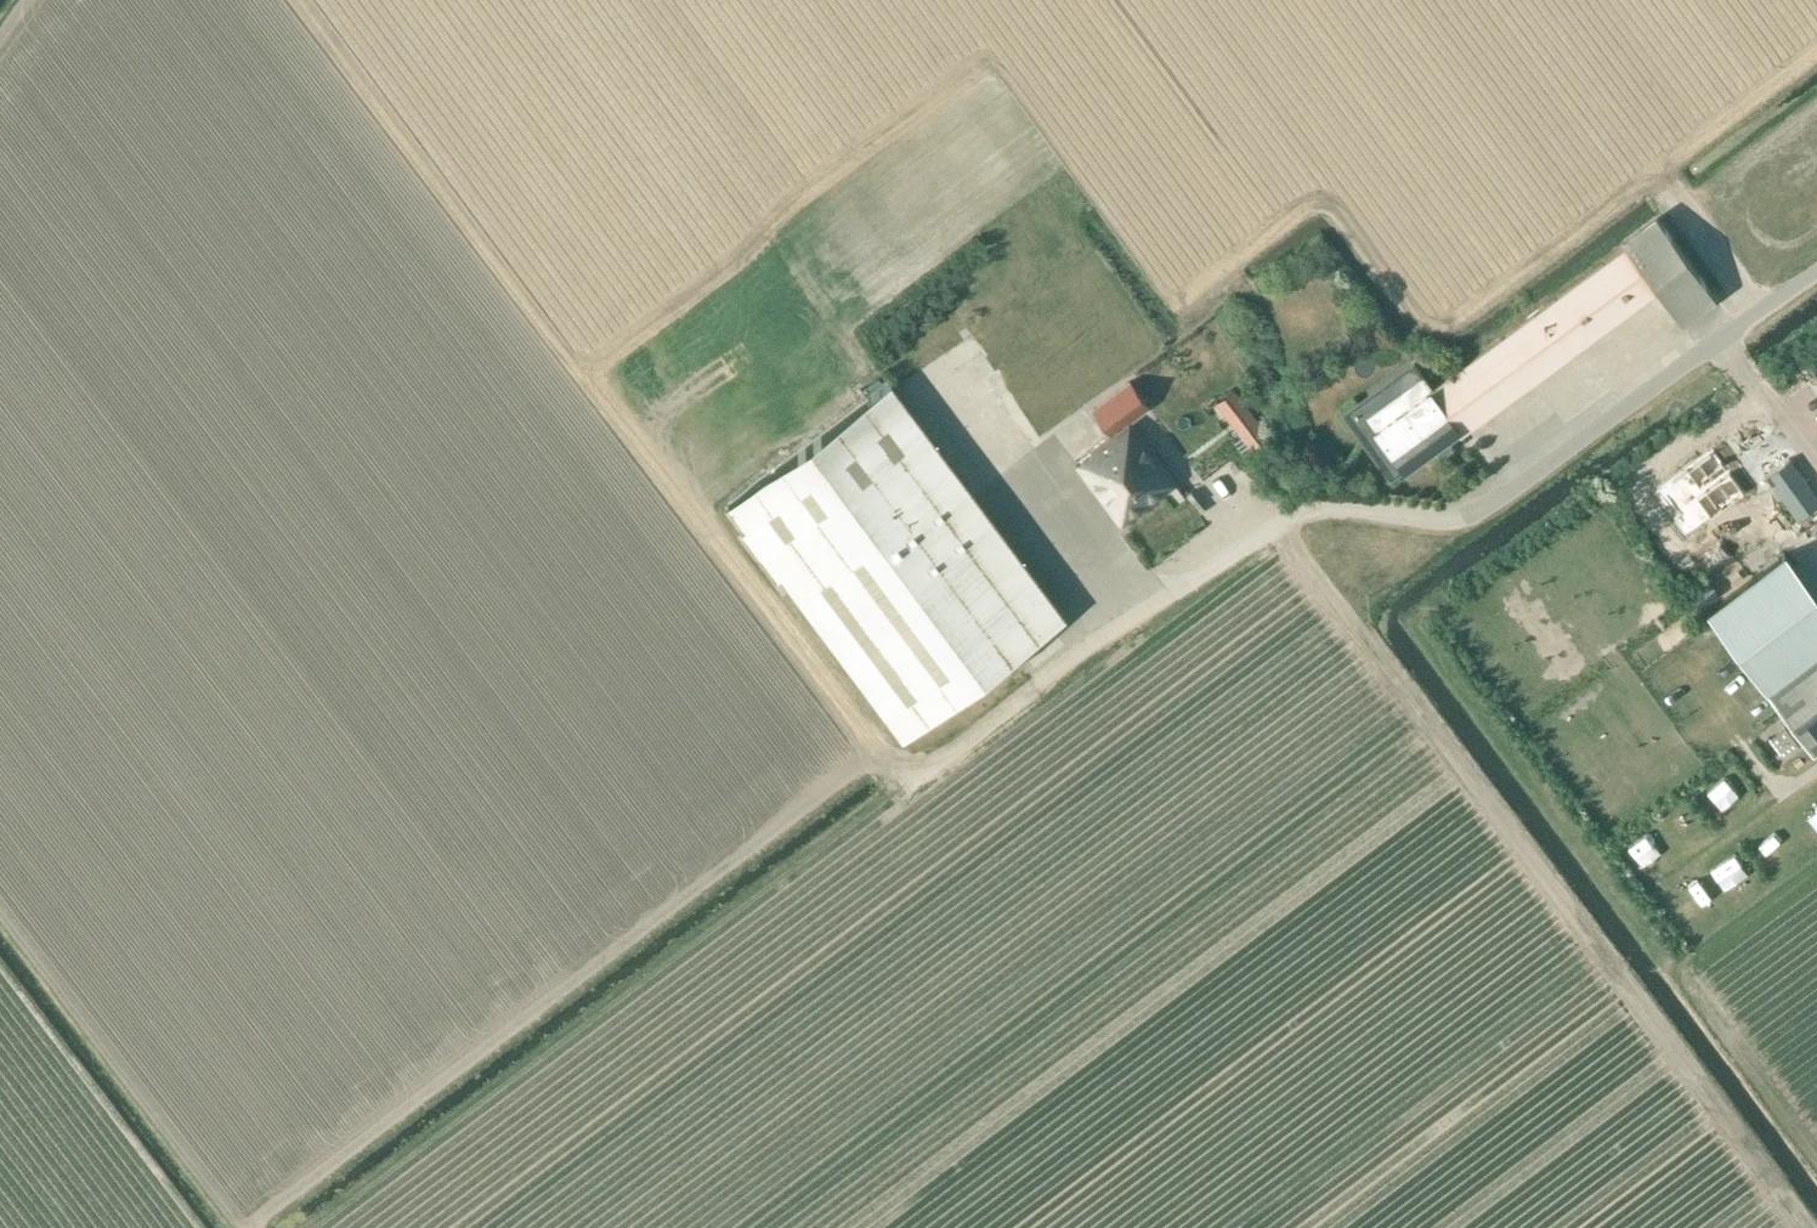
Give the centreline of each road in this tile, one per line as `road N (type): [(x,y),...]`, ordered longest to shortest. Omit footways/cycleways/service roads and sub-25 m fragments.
road 1 (track): [(0,904),(246,1225),(877,761),(923,766),(1176,592)]

